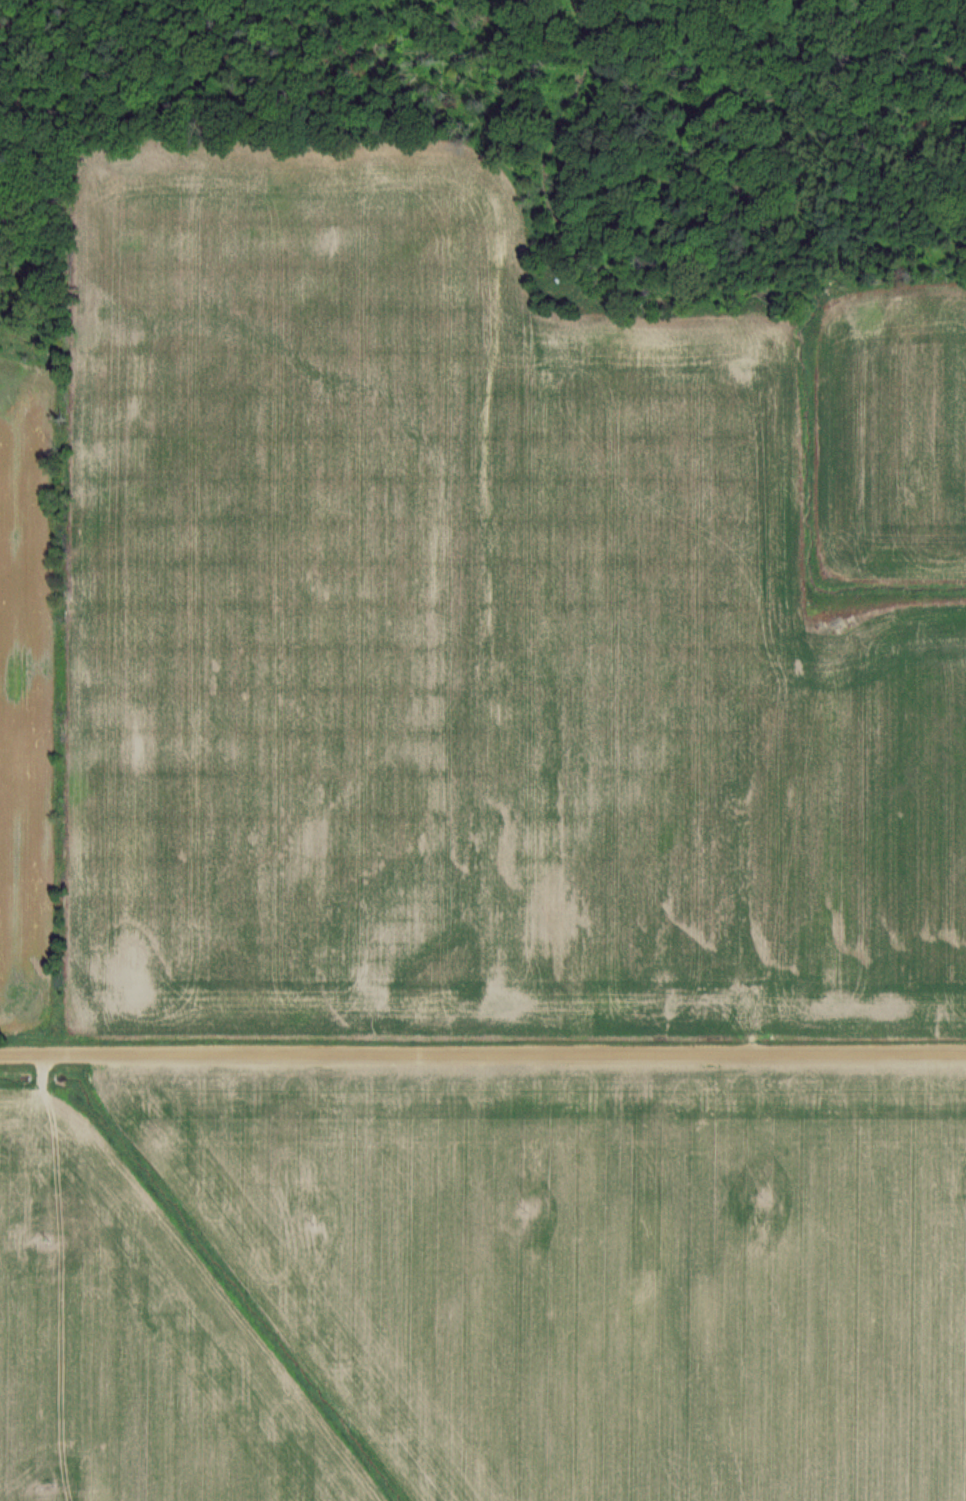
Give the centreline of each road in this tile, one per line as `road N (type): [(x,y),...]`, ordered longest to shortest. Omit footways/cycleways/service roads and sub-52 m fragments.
road 1 (residential): [(965,1057),(0,1056)]

